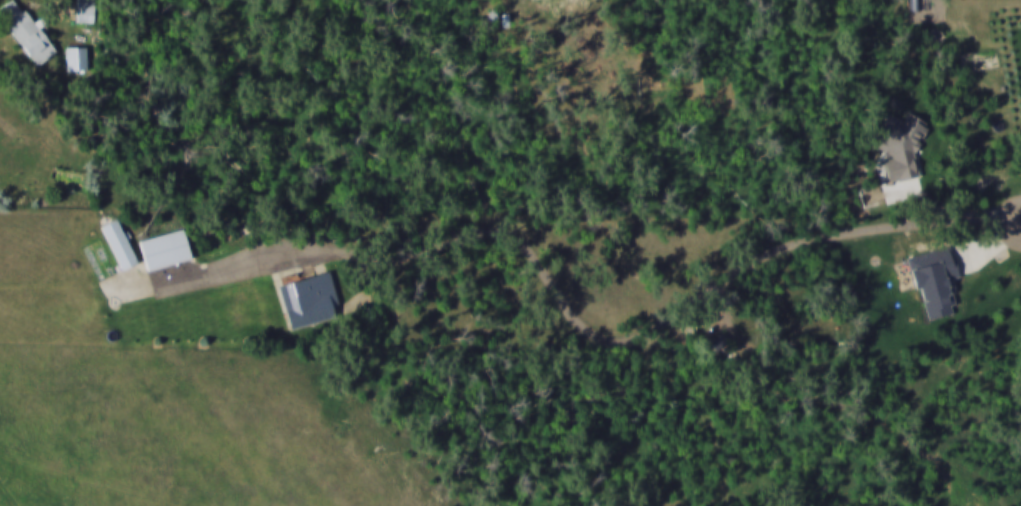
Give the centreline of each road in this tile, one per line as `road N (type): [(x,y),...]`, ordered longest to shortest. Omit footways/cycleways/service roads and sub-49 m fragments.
road 1 (residential): [(1020,224),(839,232),(750,268),(629,339),(588,333),(529,242),(497,223),(170,282)]

